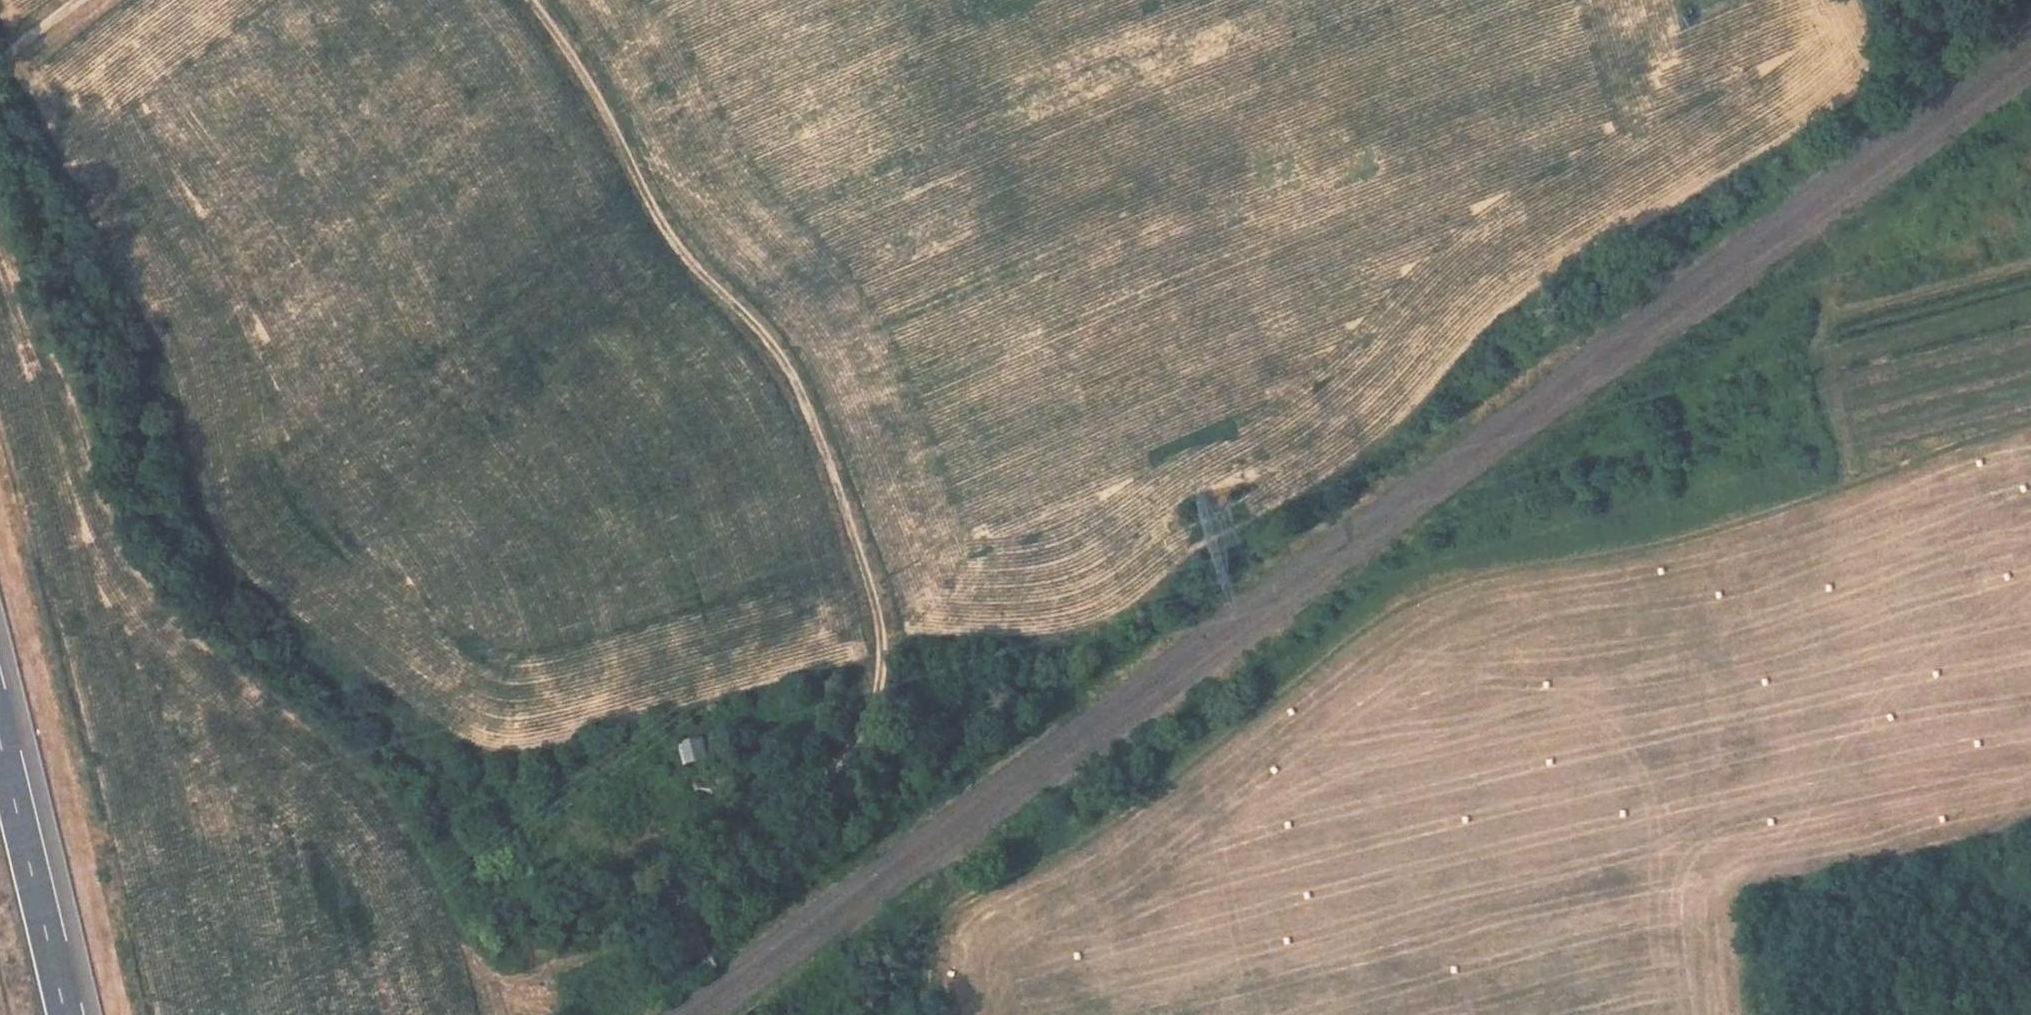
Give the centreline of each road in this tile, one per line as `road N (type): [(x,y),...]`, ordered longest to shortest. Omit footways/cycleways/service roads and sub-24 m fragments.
road 1 (track): [(528,0),(573,58),(684,254),(793,372),(876,604),(880,682),(855,742),(702,870),(690,901),(699,943),(748,1014)]
road 2 (motorway): [(67,1014),(0,739)]

